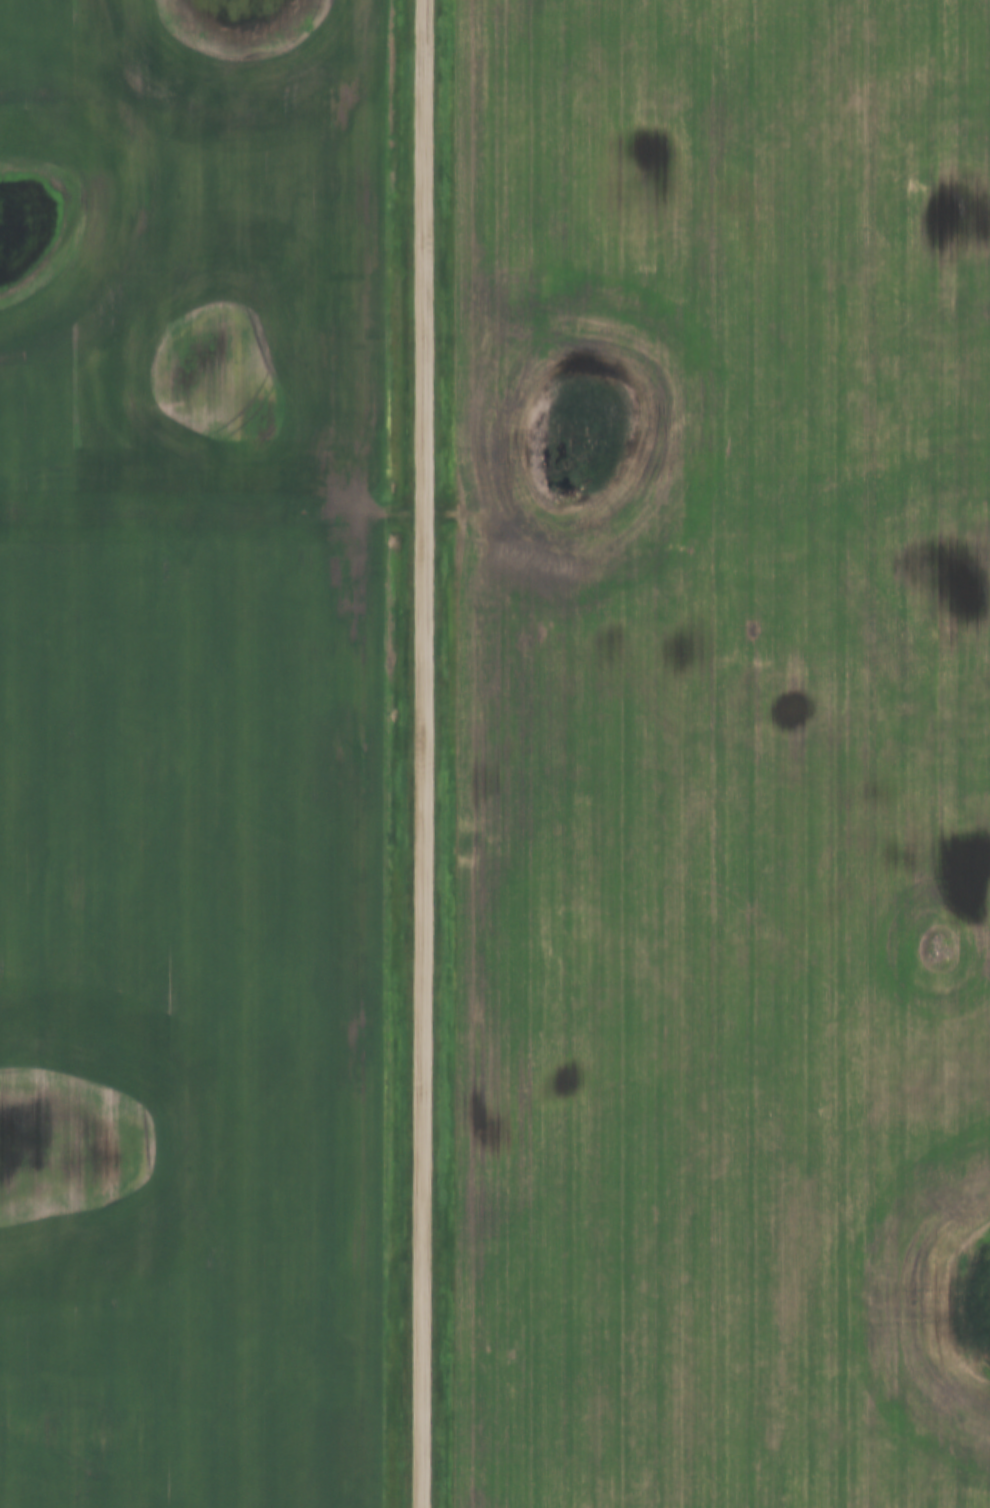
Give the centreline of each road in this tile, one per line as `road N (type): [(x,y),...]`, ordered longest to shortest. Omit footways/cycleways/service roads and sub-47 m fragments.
road 1 (residential): [(421,1507),(424,0)]

